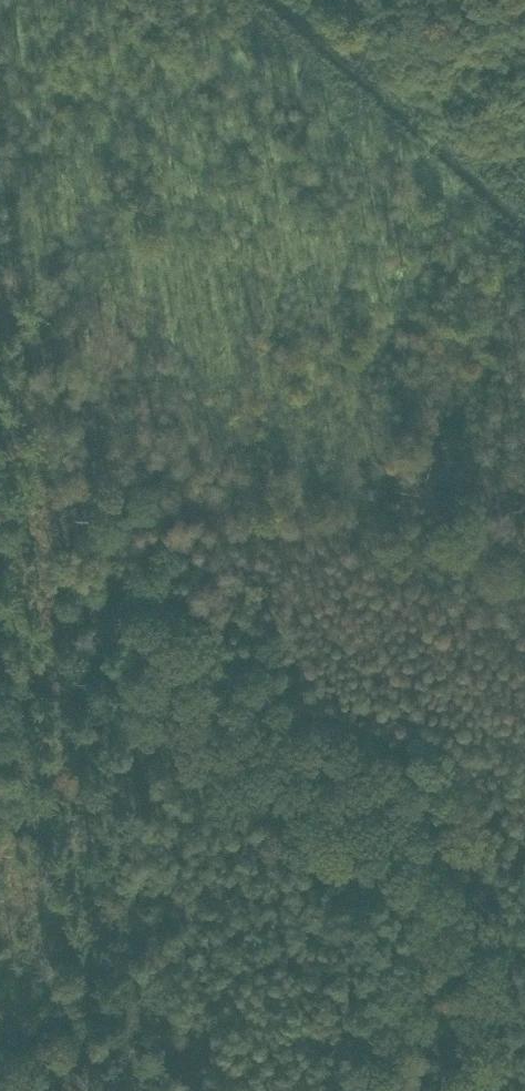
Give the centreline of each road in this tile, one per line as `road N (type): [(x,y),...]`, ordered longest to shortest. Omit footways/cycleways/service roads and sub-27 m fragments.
road 1 (track): [(108,1090),(86,832),(68,806),(0,793)]
road 2 (track): [(524,192),(300,0)]

